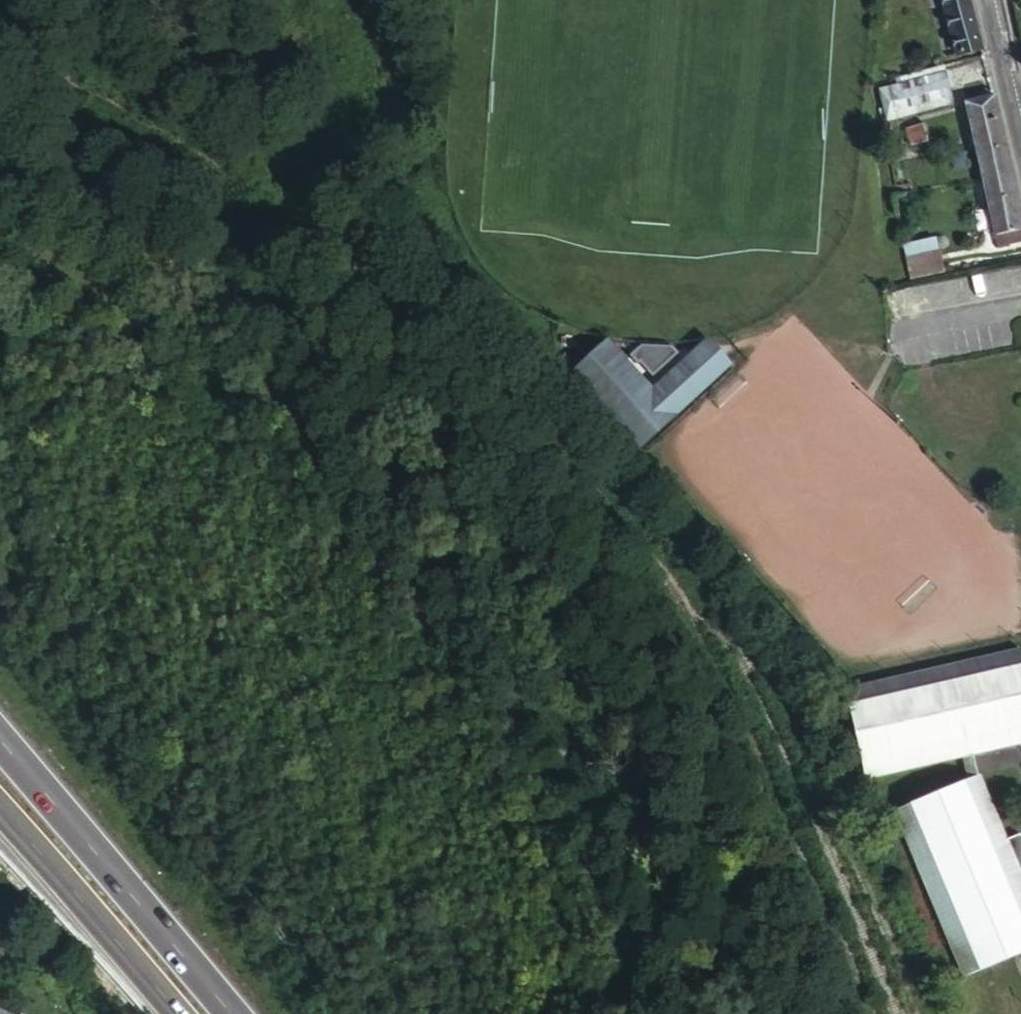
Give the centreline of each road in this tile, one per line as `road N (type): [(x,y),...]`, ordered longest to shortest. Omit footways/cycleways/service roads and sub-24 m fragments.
road 1 (motorway): [(233,1013),(0,737)]
road 2 (trunk): [(0,820),(167,1013)]
road 3 (residential): [(991,0),(1020,133)]

